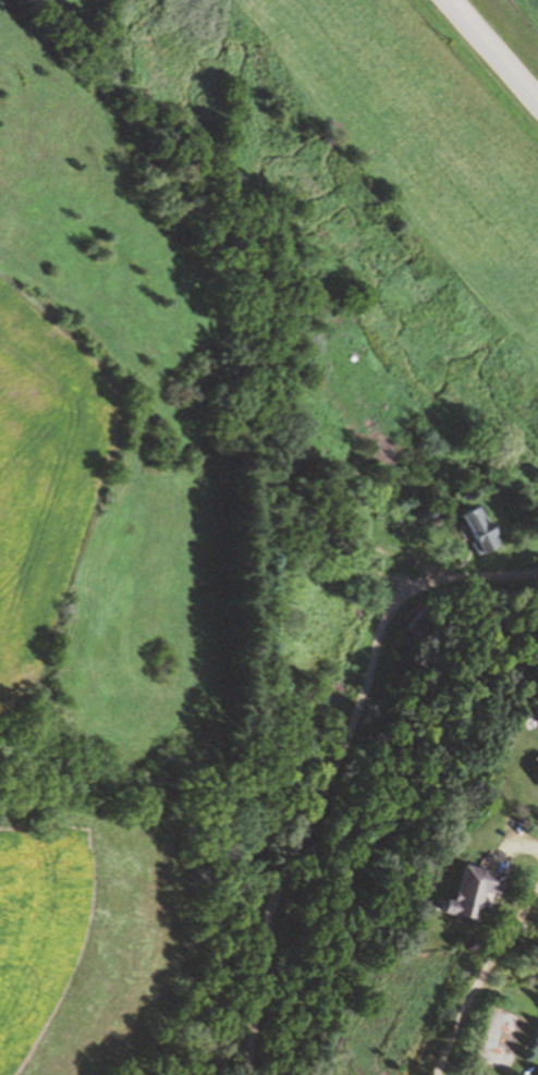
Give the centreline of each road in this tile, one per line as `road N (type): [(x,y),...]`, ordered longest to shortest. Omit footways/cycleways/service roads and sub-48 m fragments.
road 1 (secondary): [(537,101),(452,0)]

